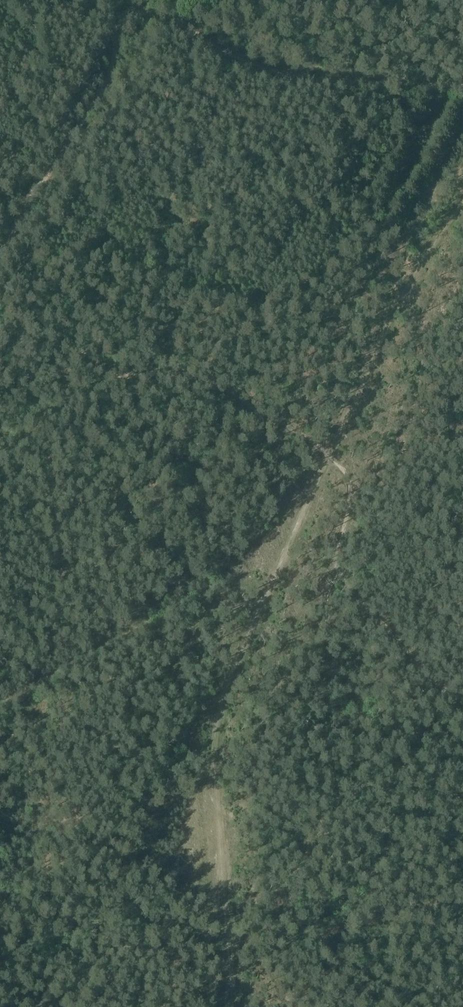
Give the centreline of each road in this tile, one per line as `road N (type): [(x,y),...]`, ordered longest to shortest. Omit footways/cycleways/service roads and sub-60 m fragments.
road 1 (track): [(235,1006),(222,711),(422,263),(462,211)]
road 2 (track): [(0,337),(72,351),(114,375),(176,378),(224,393),(313,444),(348,474),(346,530),(334,566),(462,716)]
road 3 (track): [(0,700),(269,551),(287,551)]

